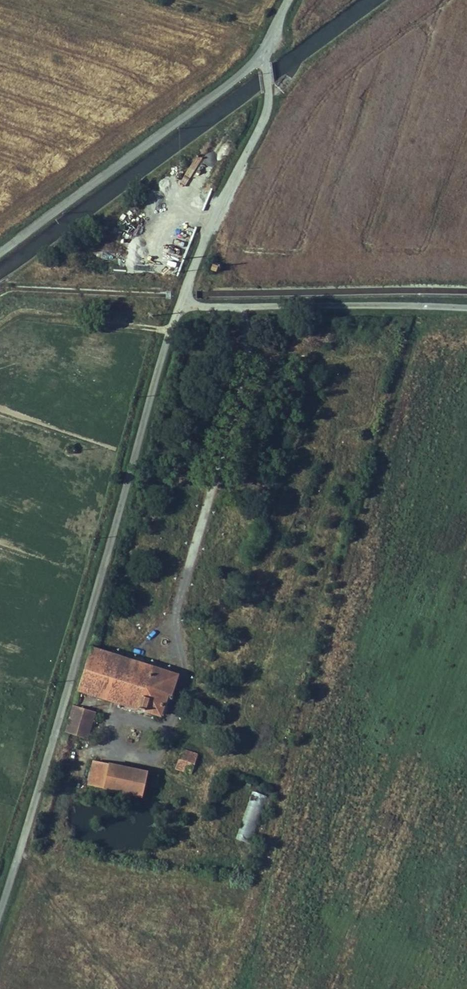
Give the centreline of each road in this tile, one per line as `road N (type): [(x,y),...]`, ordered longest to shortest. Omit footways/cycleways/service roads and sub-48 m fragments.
road 1 (unclassified): [(184,301),(0,906)]
road 2 (unclassified): [(270,49),(0,248)]
road 3 (unclassified): [(466,308),(184,301)]
road 4 (unclassified): [(270,49),(271,95),(184,301)]

